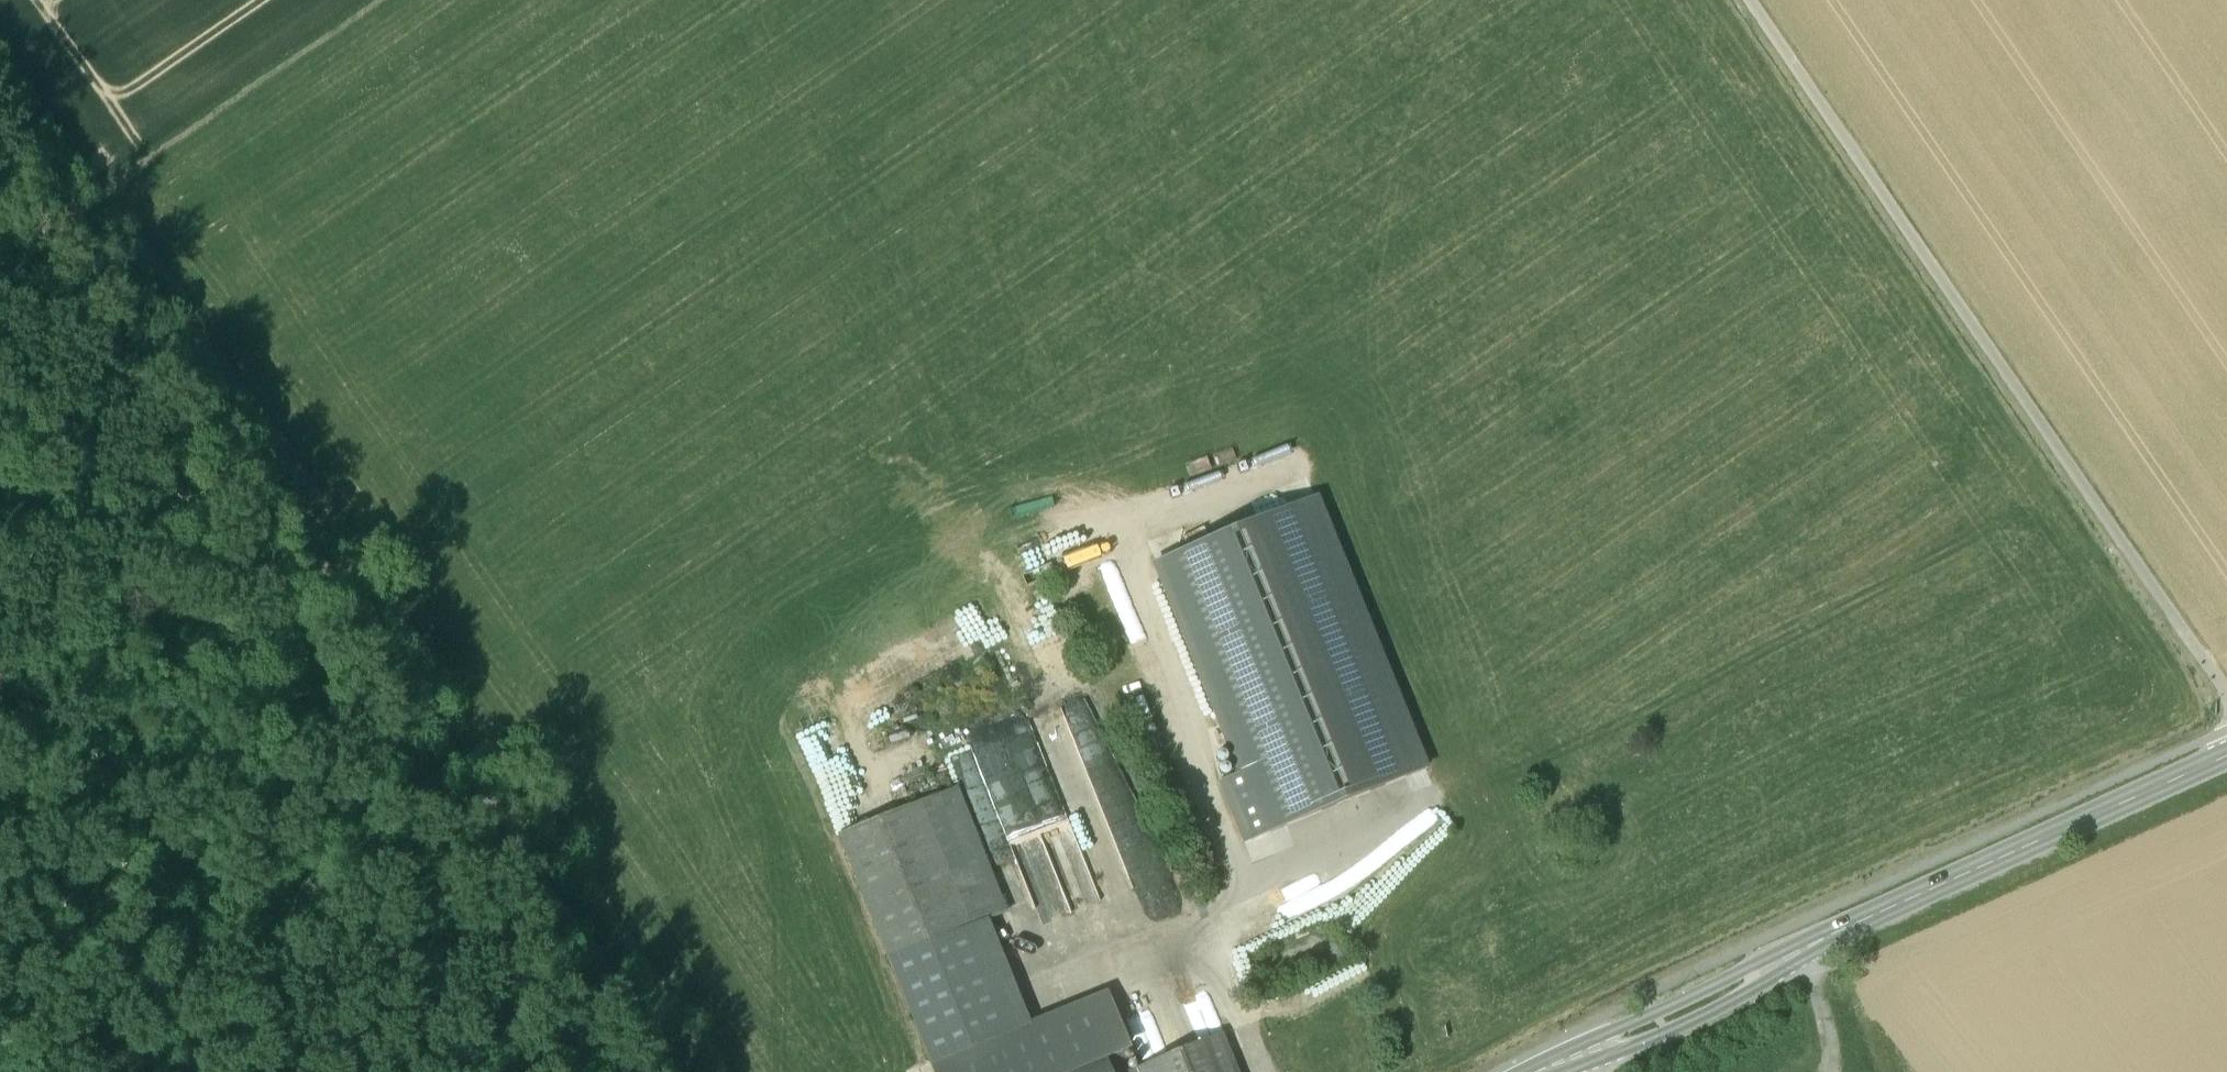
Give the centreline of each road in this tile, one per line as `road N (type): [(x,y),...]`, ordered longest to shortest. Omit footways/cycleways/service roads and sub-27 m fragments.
road 1 (track): [(675,1071),(0,110)]
road 2 (track): [(1751,0),(2226,688)]
road 3 (tertiary): [(1536,1071),(1663,1023),(1906,898),(2226,755)]
road 4 (track): [(94,243),(0,328)]

